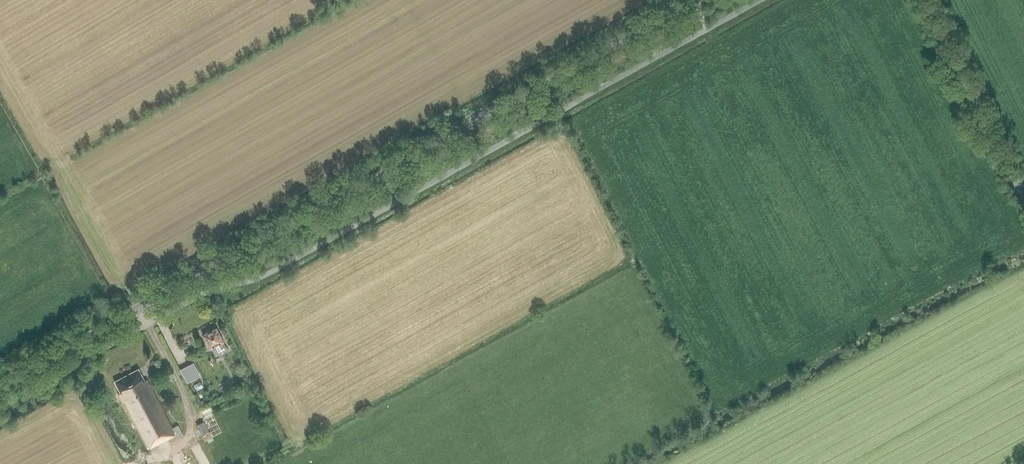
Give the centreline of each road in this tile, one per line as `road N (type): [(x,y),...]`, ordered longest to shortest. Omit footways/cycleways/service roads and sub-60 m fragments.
road 1 (secondary): [(0,384),(694,0)]

